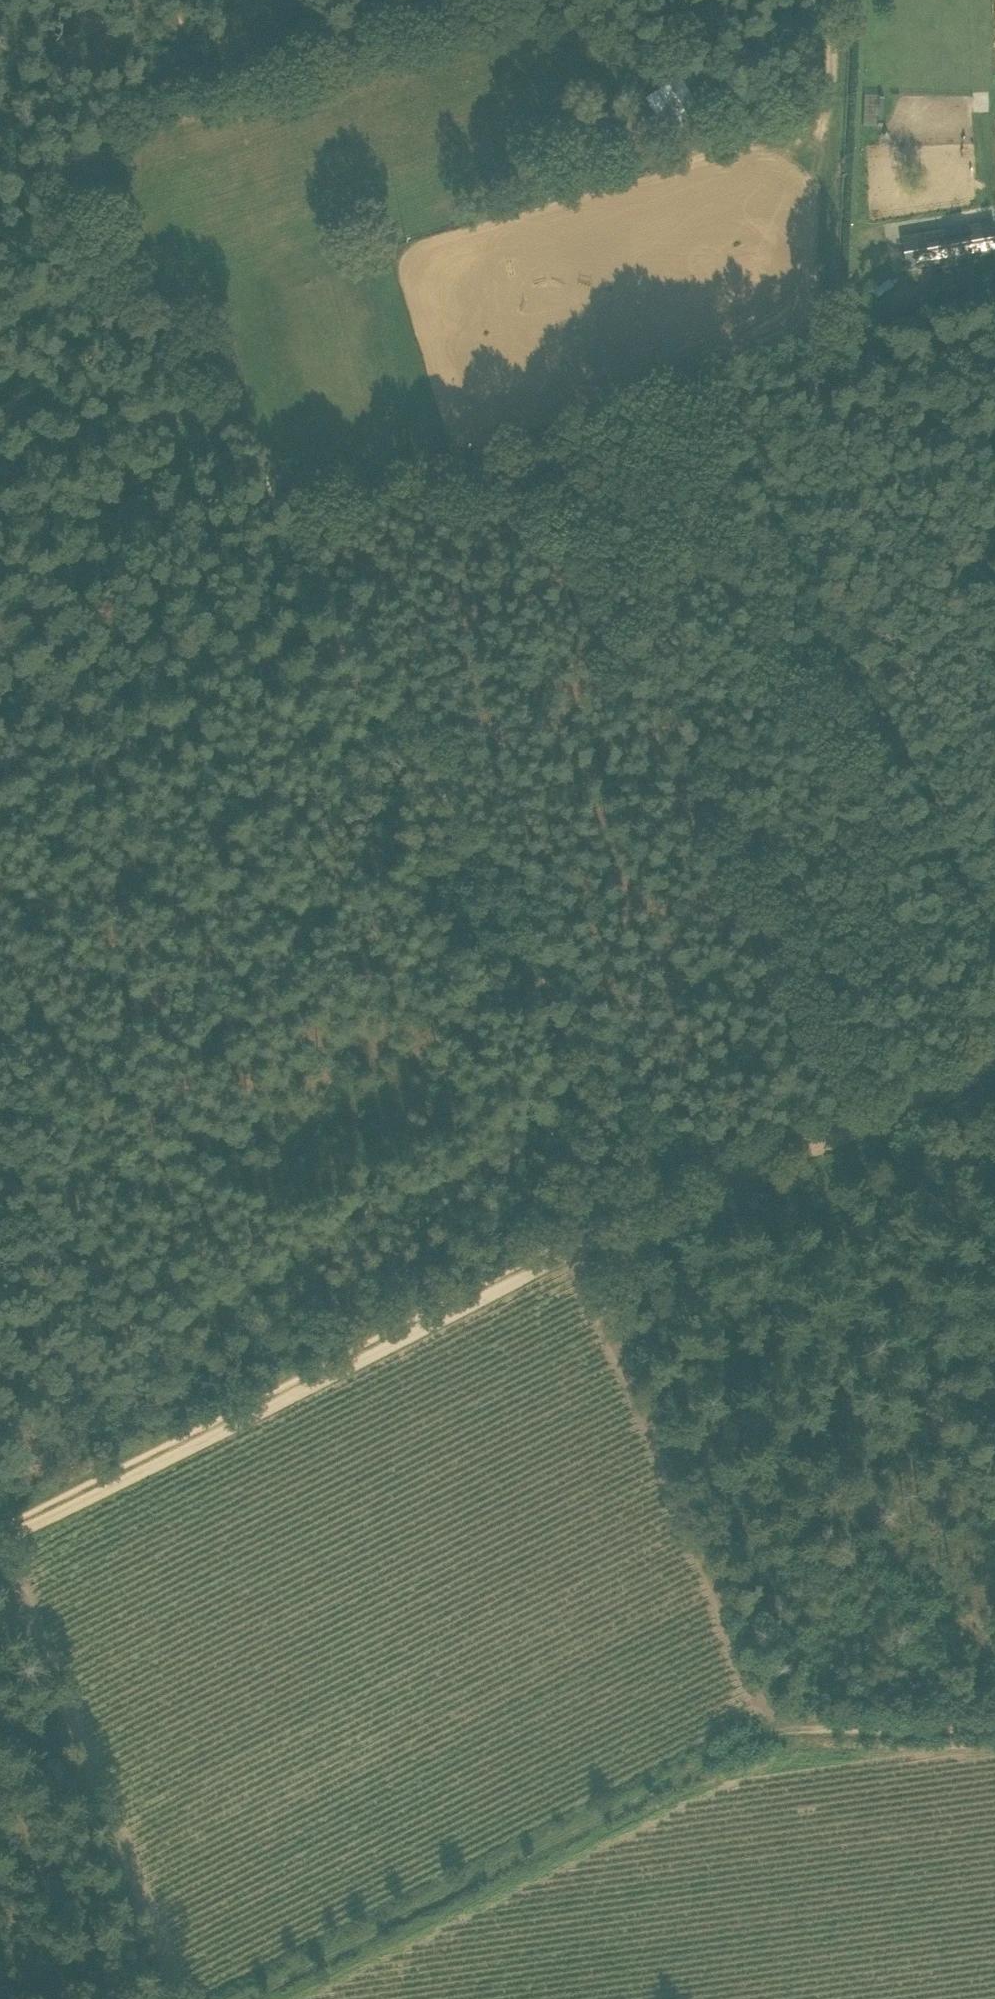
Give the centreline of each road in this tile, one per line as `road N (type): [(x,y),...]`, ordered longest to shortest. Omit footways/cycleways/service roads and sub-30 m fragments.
road 1 (track): [(0,1540),(599,1235),(671,1201),(805,1158),(994,1056)]
road 2 (track): [(238,1998),(778,1726)]
road 3 (track): [(778,1726),(994,1729)]

